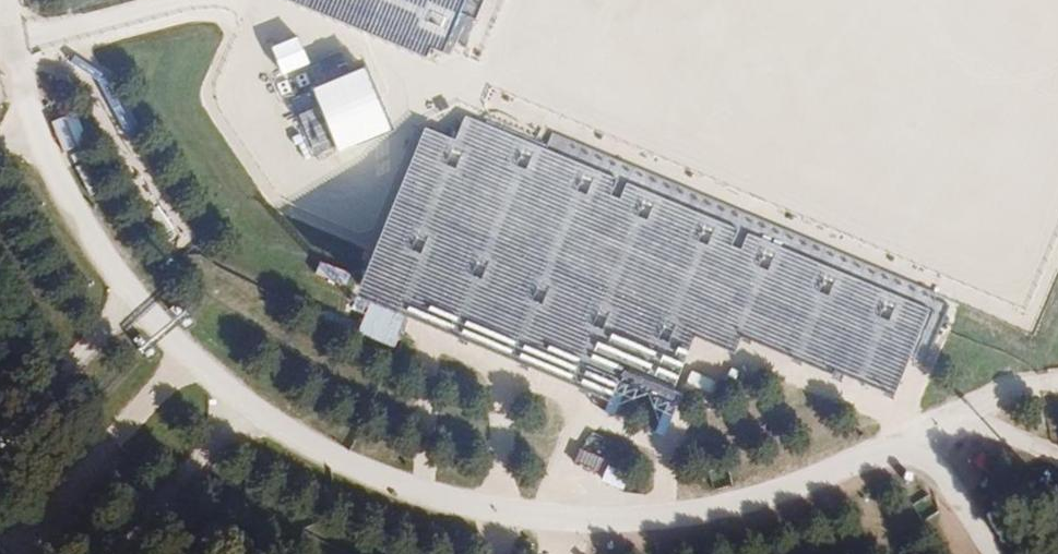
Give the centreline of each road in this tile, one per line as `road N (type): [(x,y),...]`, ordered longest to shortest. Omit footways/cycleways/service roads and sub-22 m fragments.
road 1 (track): [(9,0),(53,160),(130,290),(227,388),(361,469),(477,507),(609,521),(779,496),(955,419),(1057,461)]
road 2 (track): [(0,534),(176,342)]
road 3 (track): [(876,457),(929,466),(989,553)]

